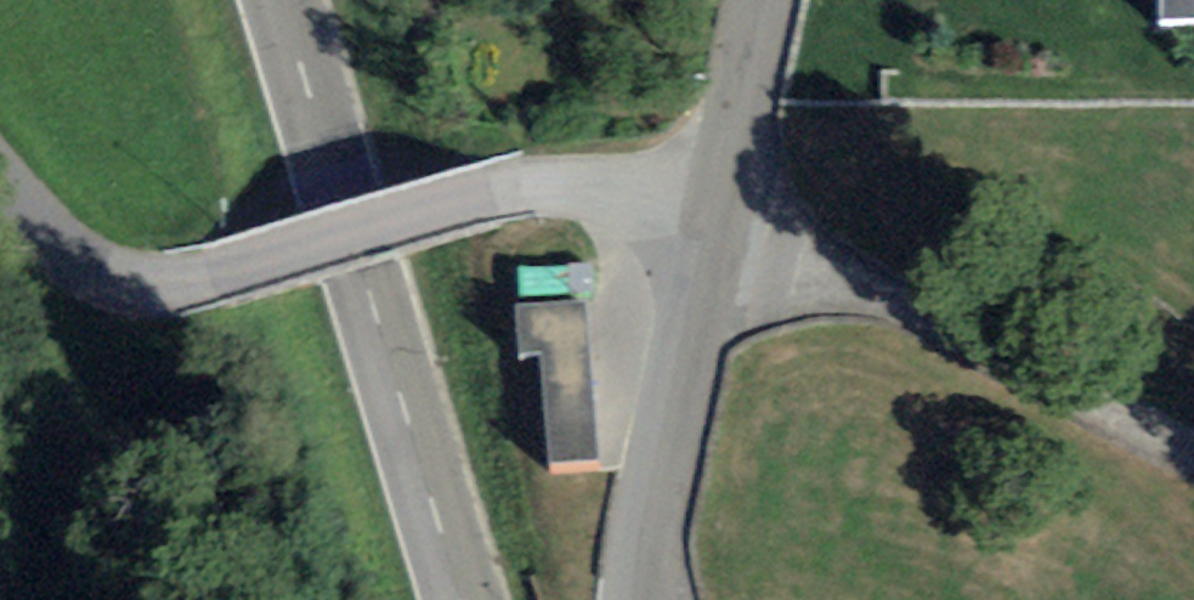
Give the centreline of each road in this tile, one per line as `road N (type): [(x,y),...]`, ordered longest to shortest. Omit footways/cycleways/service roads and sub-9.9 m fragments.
road 1 (residential): [(714,210),(544,185),(180,283),(86,265),(39,234),(0,186)]
road 2 (secondary): [(283,0),(464,599)]
road 3 (tertiary): [(641,599),(714,210)]
road 4 (tertiary): [(714,210),(763,0)]

